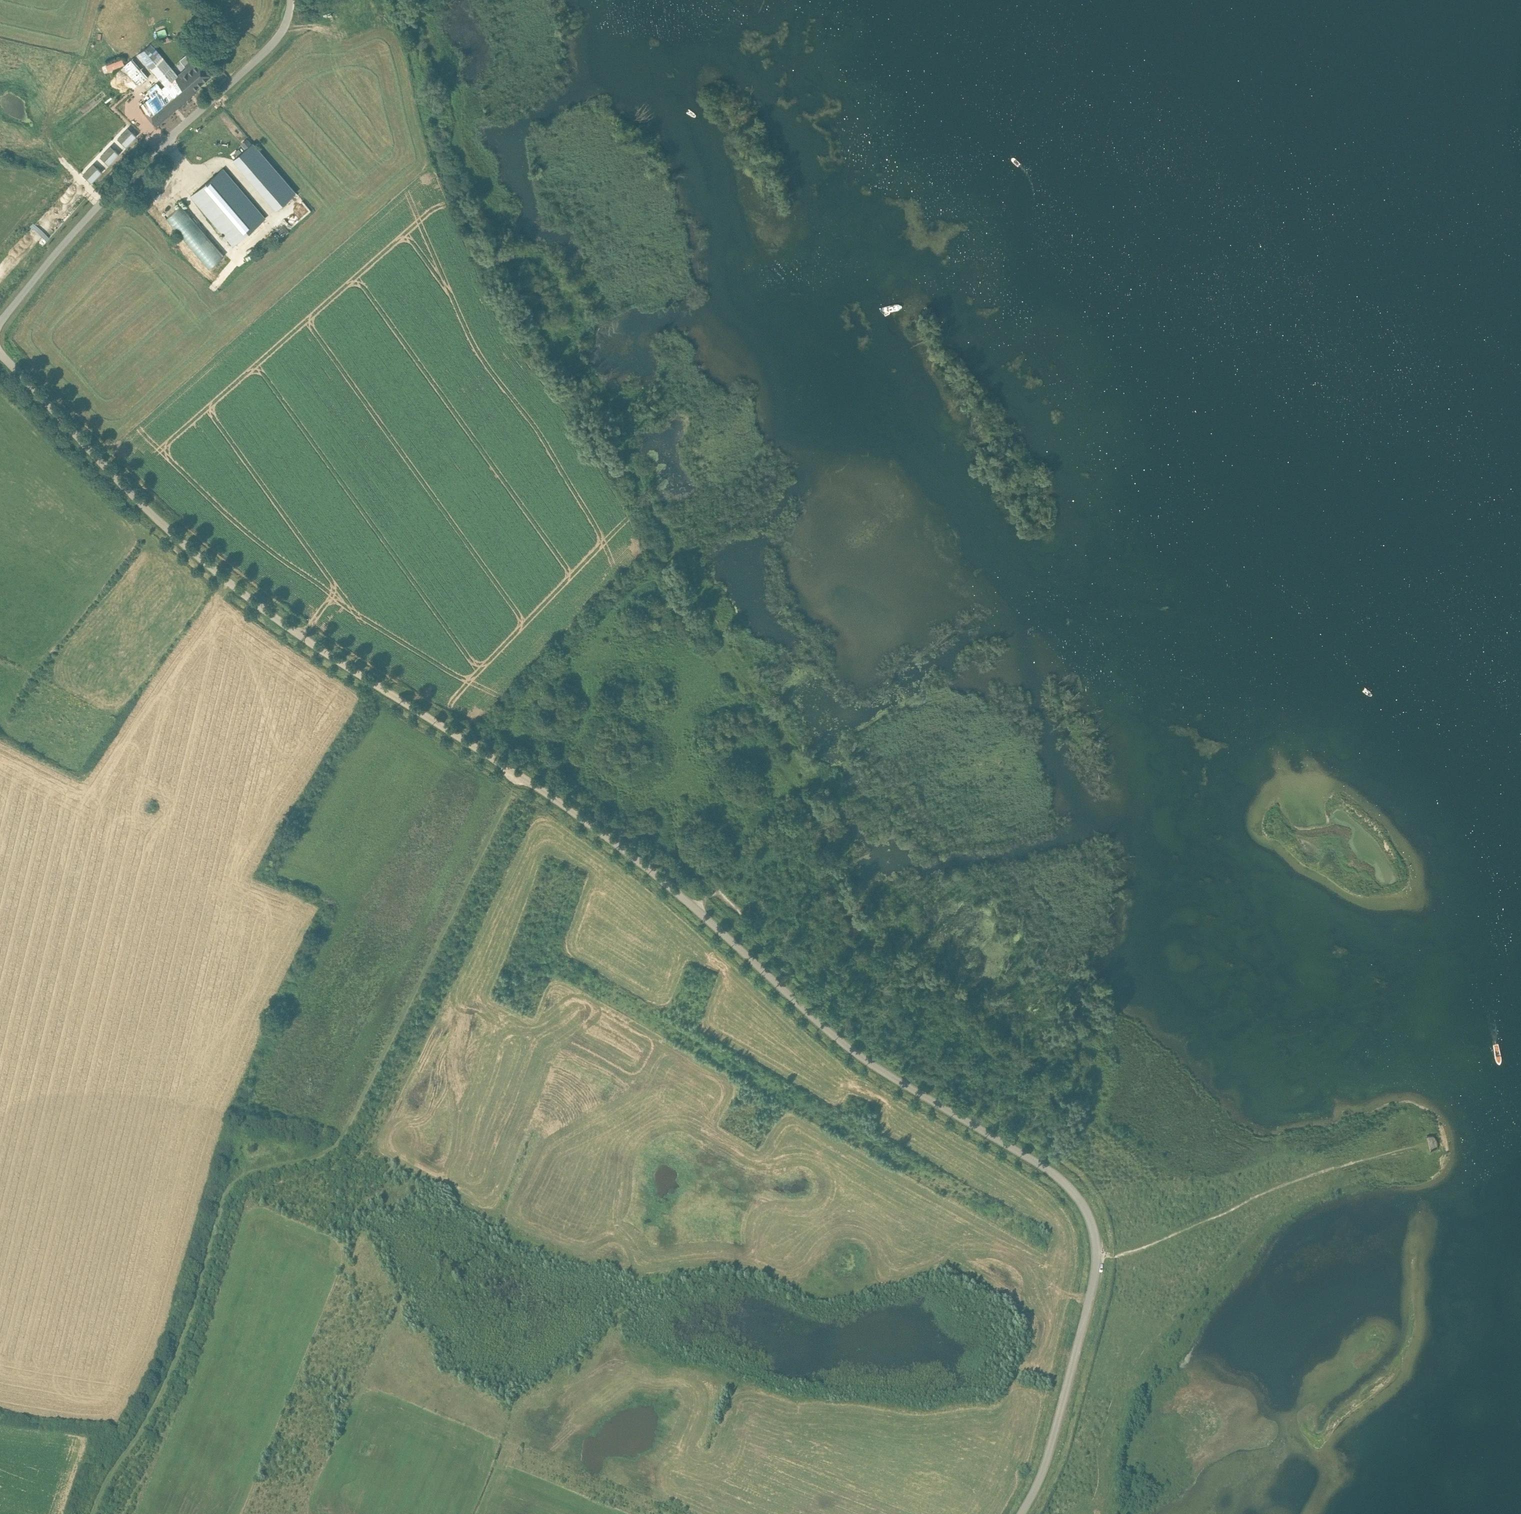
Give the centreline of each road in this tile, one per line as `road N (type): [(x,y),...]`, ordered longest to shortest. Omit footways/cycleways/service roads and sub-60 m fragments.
road 1 (unclassified): [(1022,1513),(1050,1459),(1097,1265),(1079,1198),(1023,1154),(867,1061),(594,827),(263,610),(151,514),(0,355)]
road 2 (track): [(90,1513),(168,1372),(223,1193),(243,1175),(337,1142),(517,773)]
road 3 (unclassified): [(0,322),(99,203),(278,37),(287,0)]

